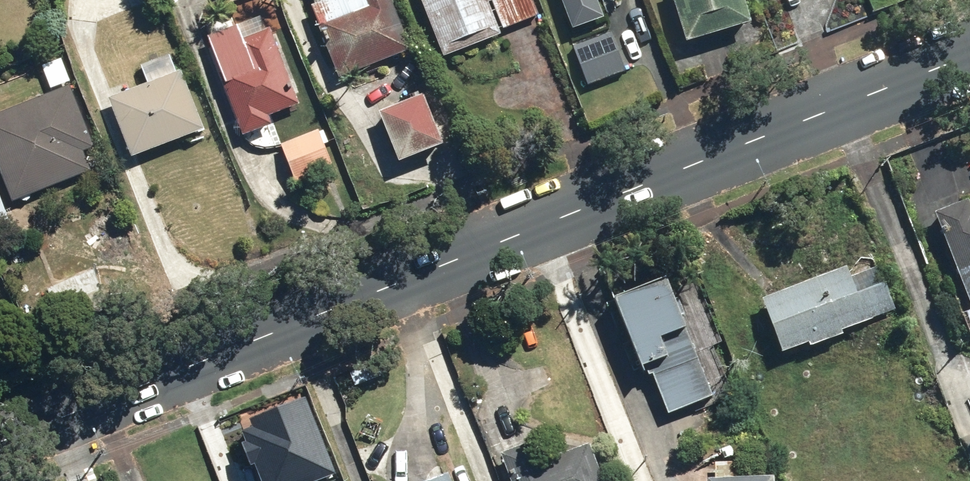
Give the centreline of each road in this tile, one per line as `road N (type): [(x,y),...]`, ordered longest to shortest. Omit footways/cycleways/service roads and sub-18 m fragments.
road 1 (secondary): [(0,443),(969,56)]

